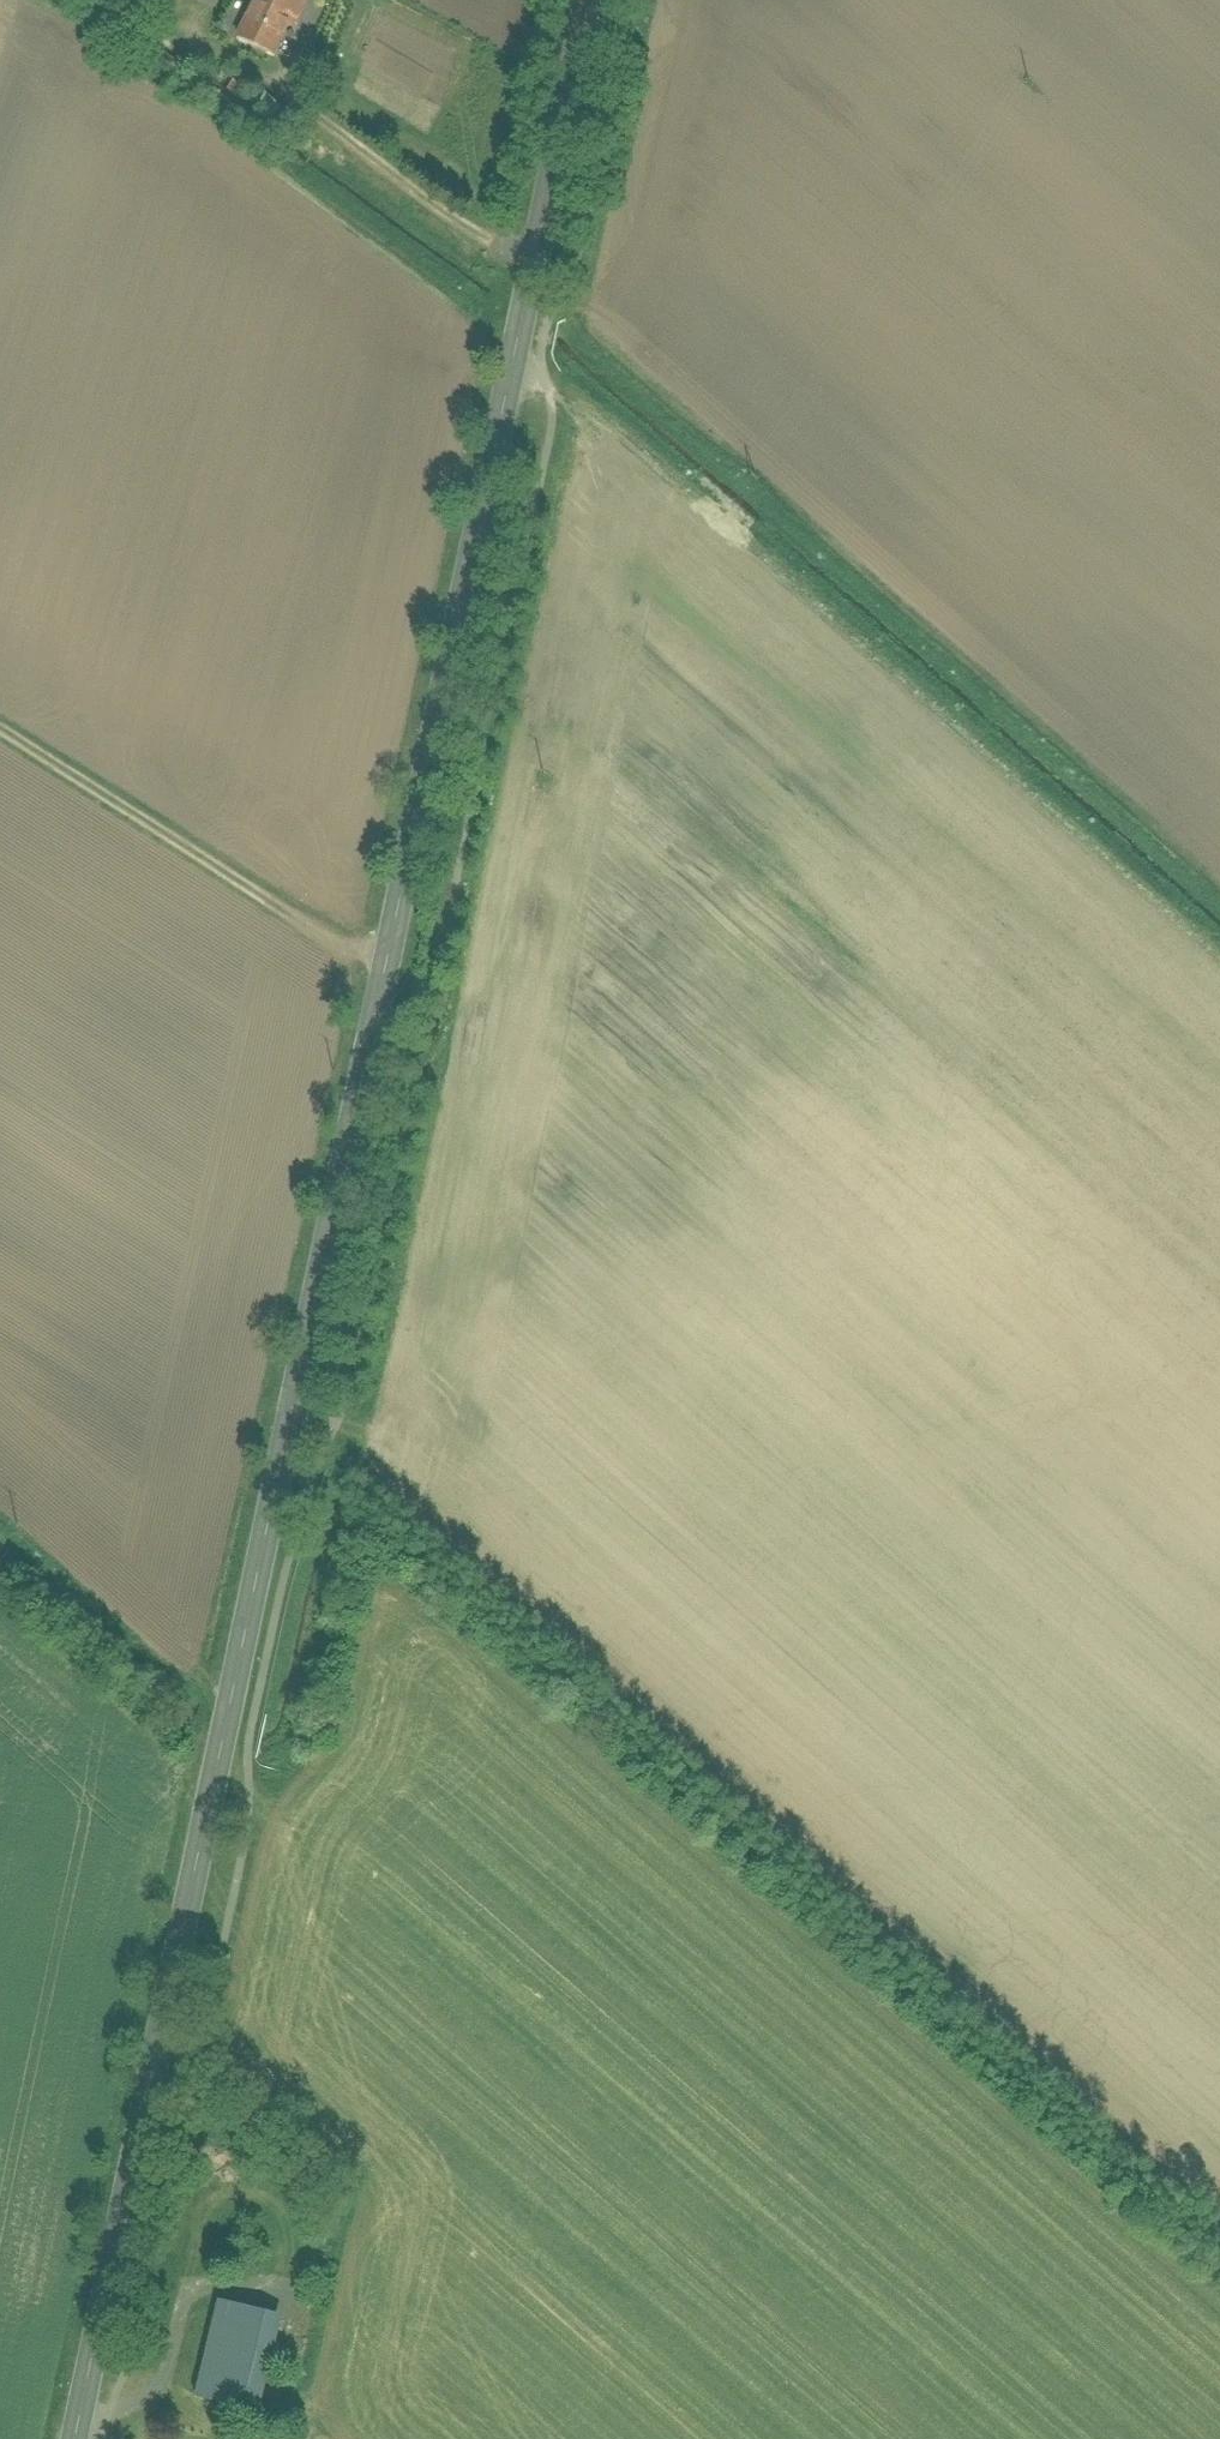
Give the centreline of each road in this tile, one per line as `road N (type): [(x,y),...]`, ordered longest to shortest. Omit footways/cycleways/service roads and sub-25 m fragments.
road 1 (tertiary): [(584,0),(516,417),(77,2438)]

